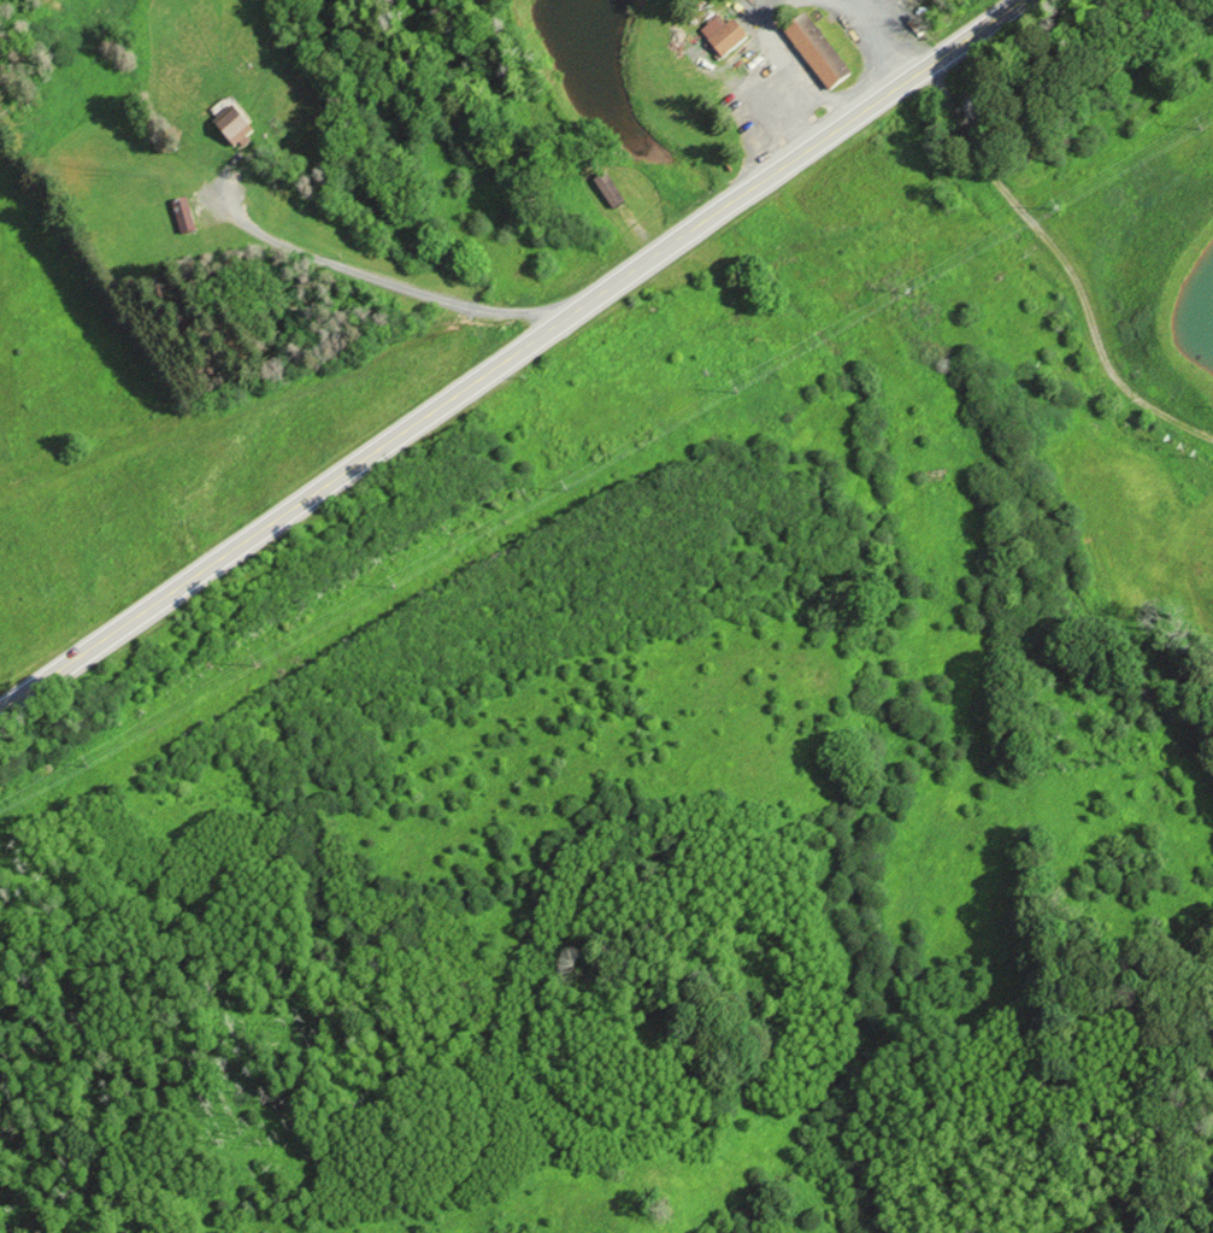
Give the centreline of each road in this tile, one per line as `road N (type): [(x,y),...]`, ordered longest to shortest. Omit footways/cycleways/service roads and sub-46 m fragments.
road 1 (secondary): [(0,711),(1019,0)]

